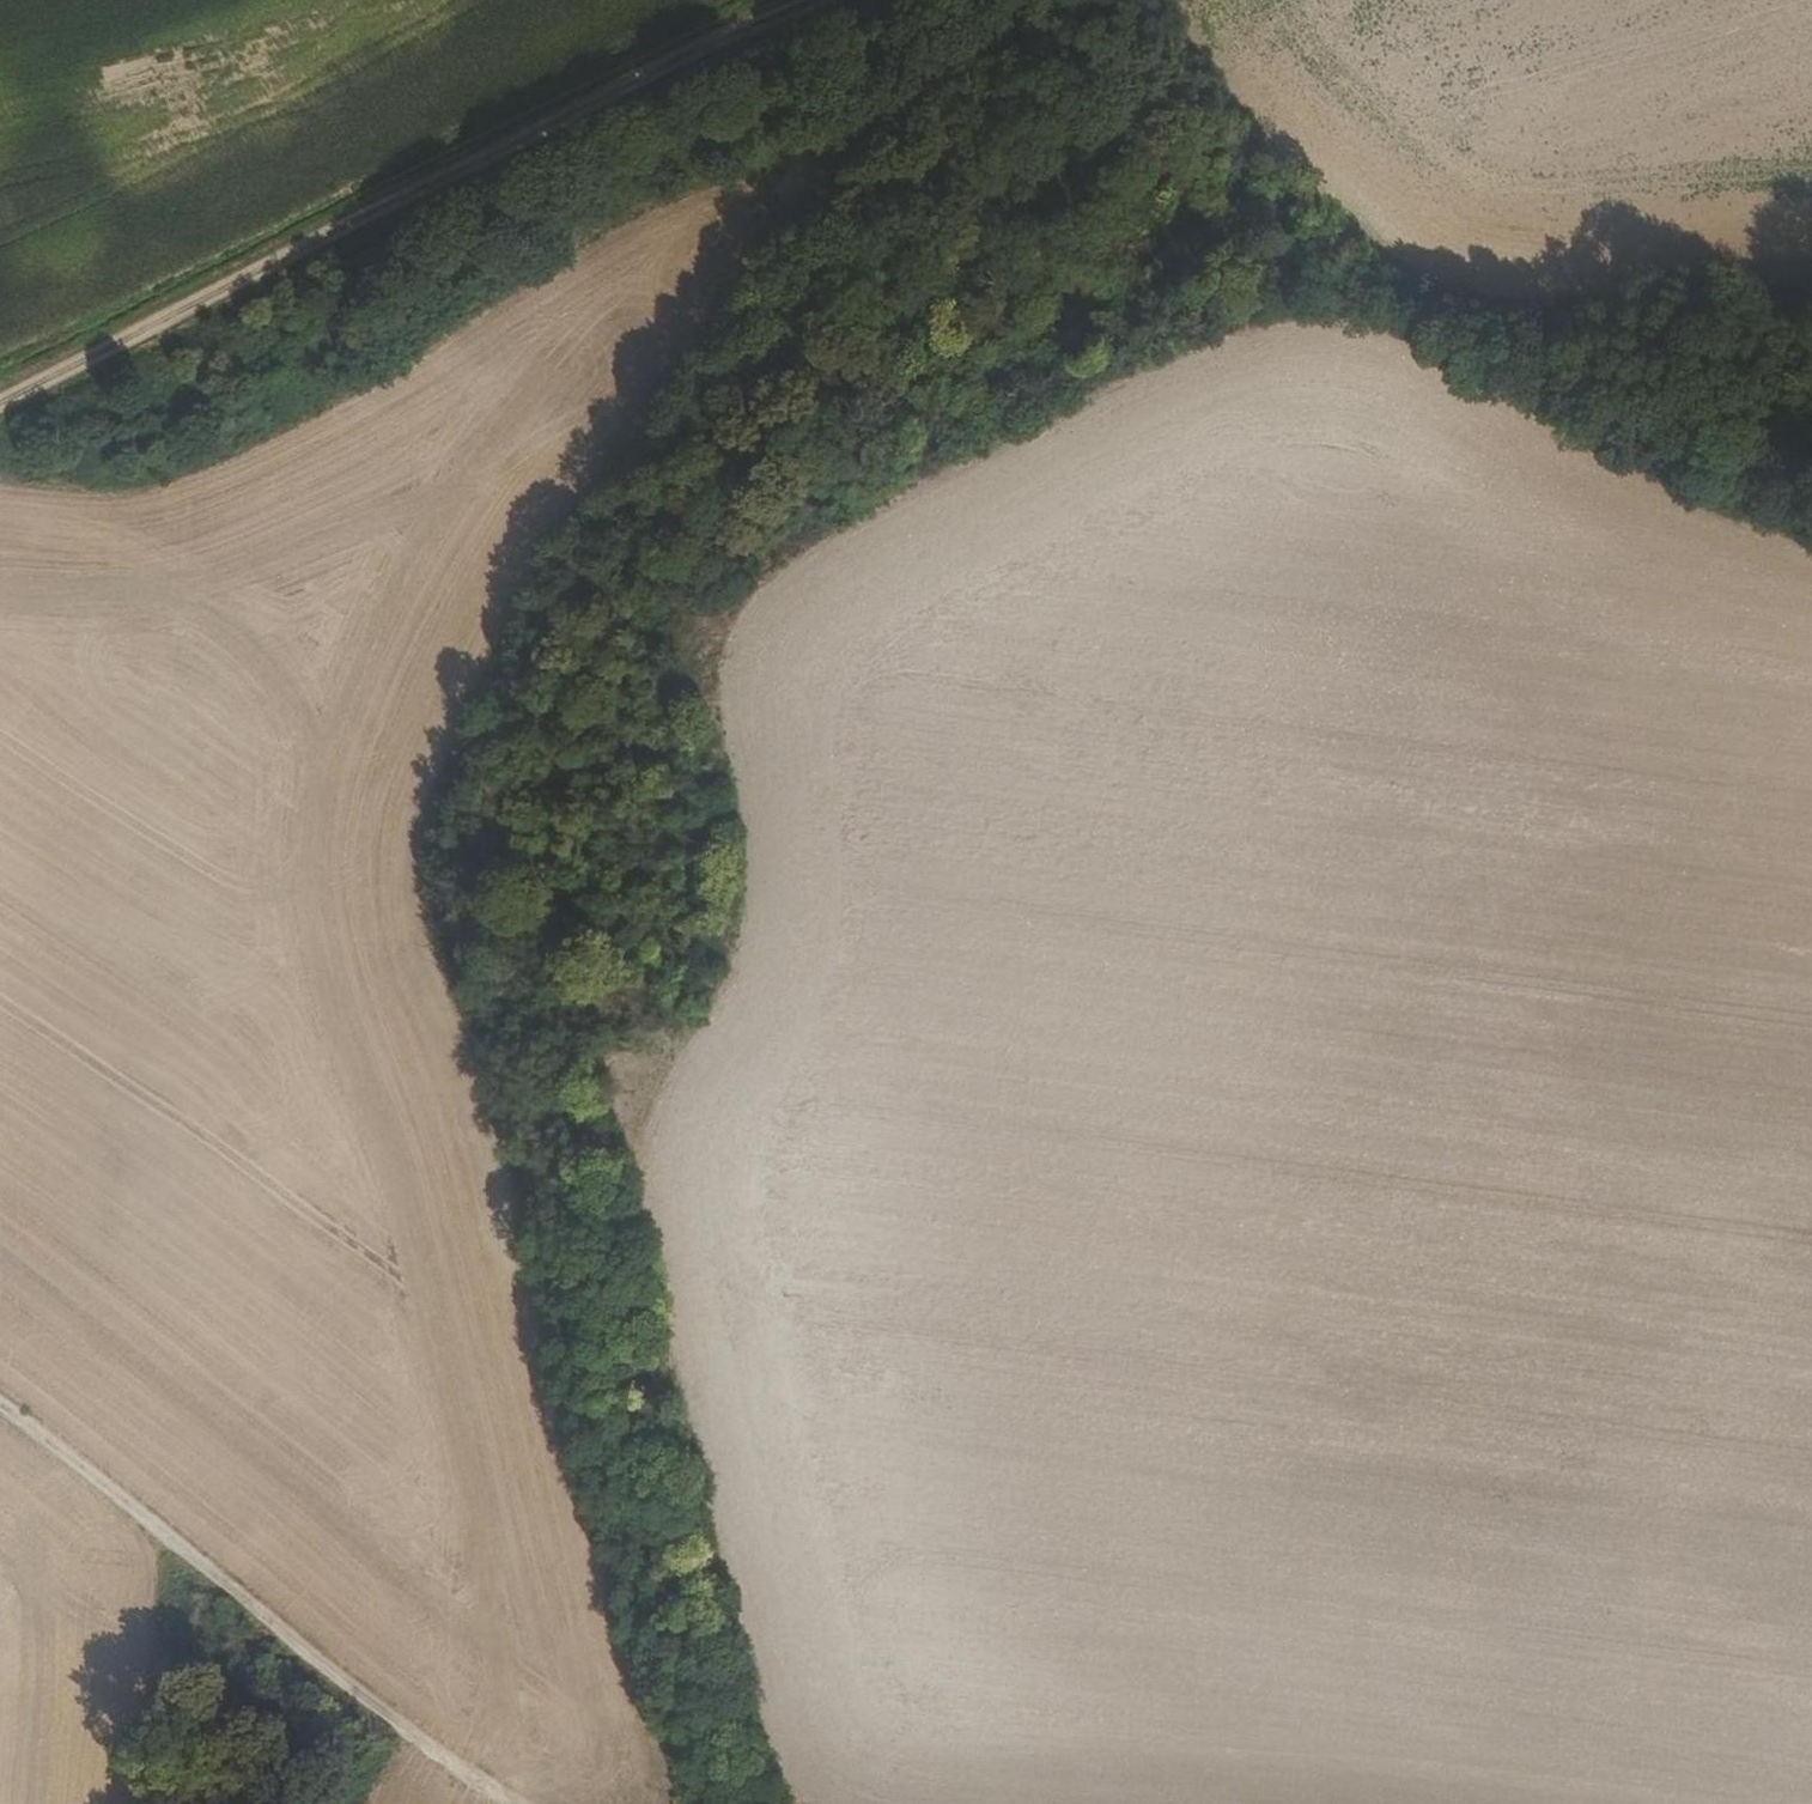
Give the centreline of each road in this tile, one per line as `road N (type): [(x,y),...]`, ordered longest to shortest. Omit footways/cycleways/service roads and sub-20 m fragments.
road 1 (track): [(0,404),(657,67),(808,0)]
road 2 (track): [(0,1412),(85,1468),(408,1734),(511,1803)]

